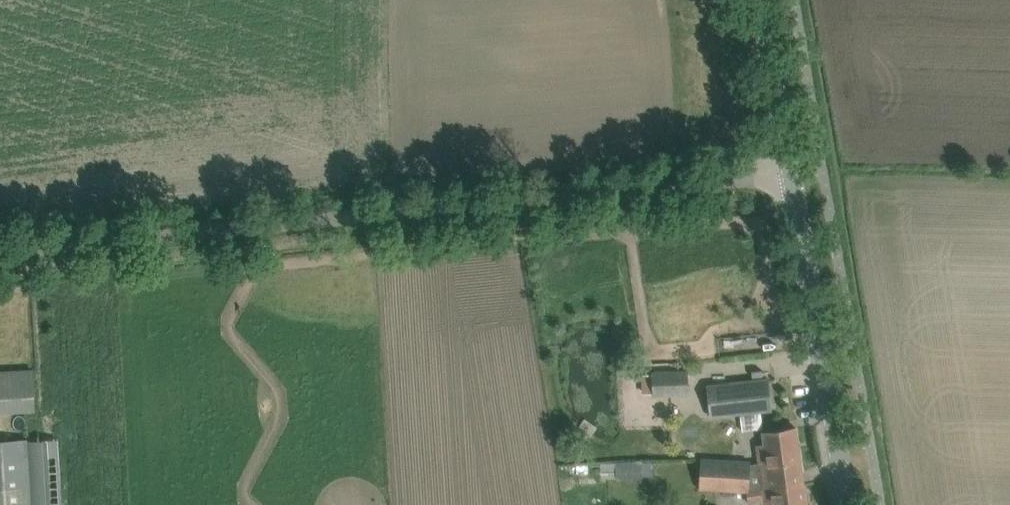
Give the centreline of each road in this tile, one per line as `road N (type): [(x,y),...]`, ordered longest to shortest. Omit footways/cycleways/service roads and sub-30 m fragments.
road 1 (unclassified): [(786,175),(603,207),(0,263)]
road 2 (tertiary): [(846,504),(786,175)]
road 3 (tertiary): [(786,175),(757,0)]

